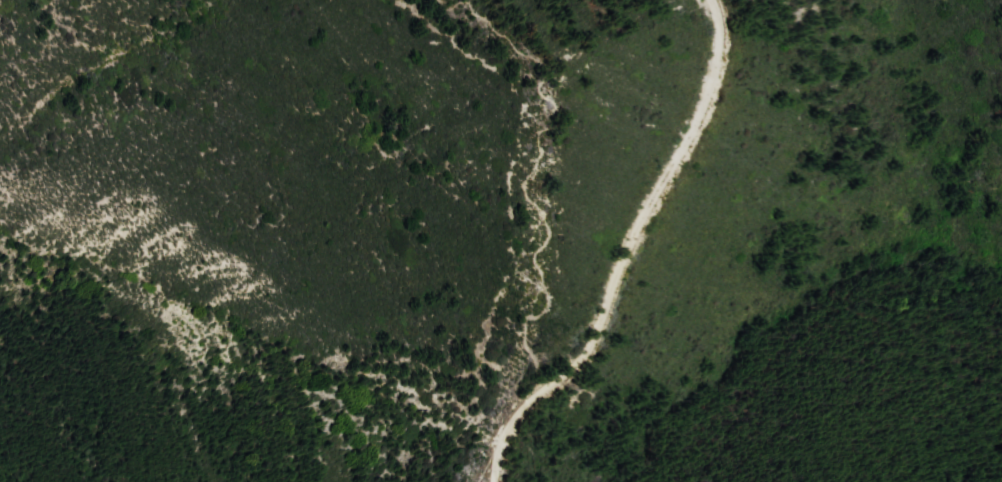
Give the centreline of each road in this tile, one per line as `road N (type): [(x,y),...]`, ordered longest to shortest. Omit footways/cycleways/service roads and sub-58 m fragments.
road 1 (track): [(495,481),(511,425),(580,364),(641,224),(694,138),(719,64),(713,0)]

